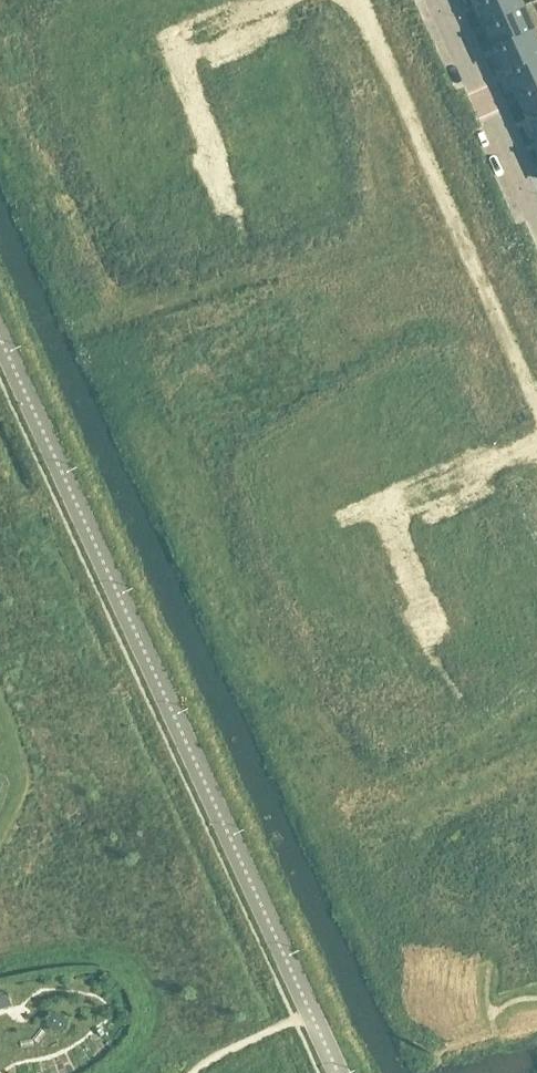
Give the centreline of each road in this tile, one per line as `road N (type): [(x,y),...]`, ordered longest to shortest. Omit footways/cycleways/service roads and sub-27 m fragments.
road 1 (residential): [(536,442),(388,510),(436,629)]
road 2 (residential): [(234,201),(179,46),(277,0)]
road 3 (residential): [(536,221),(436,0)]

